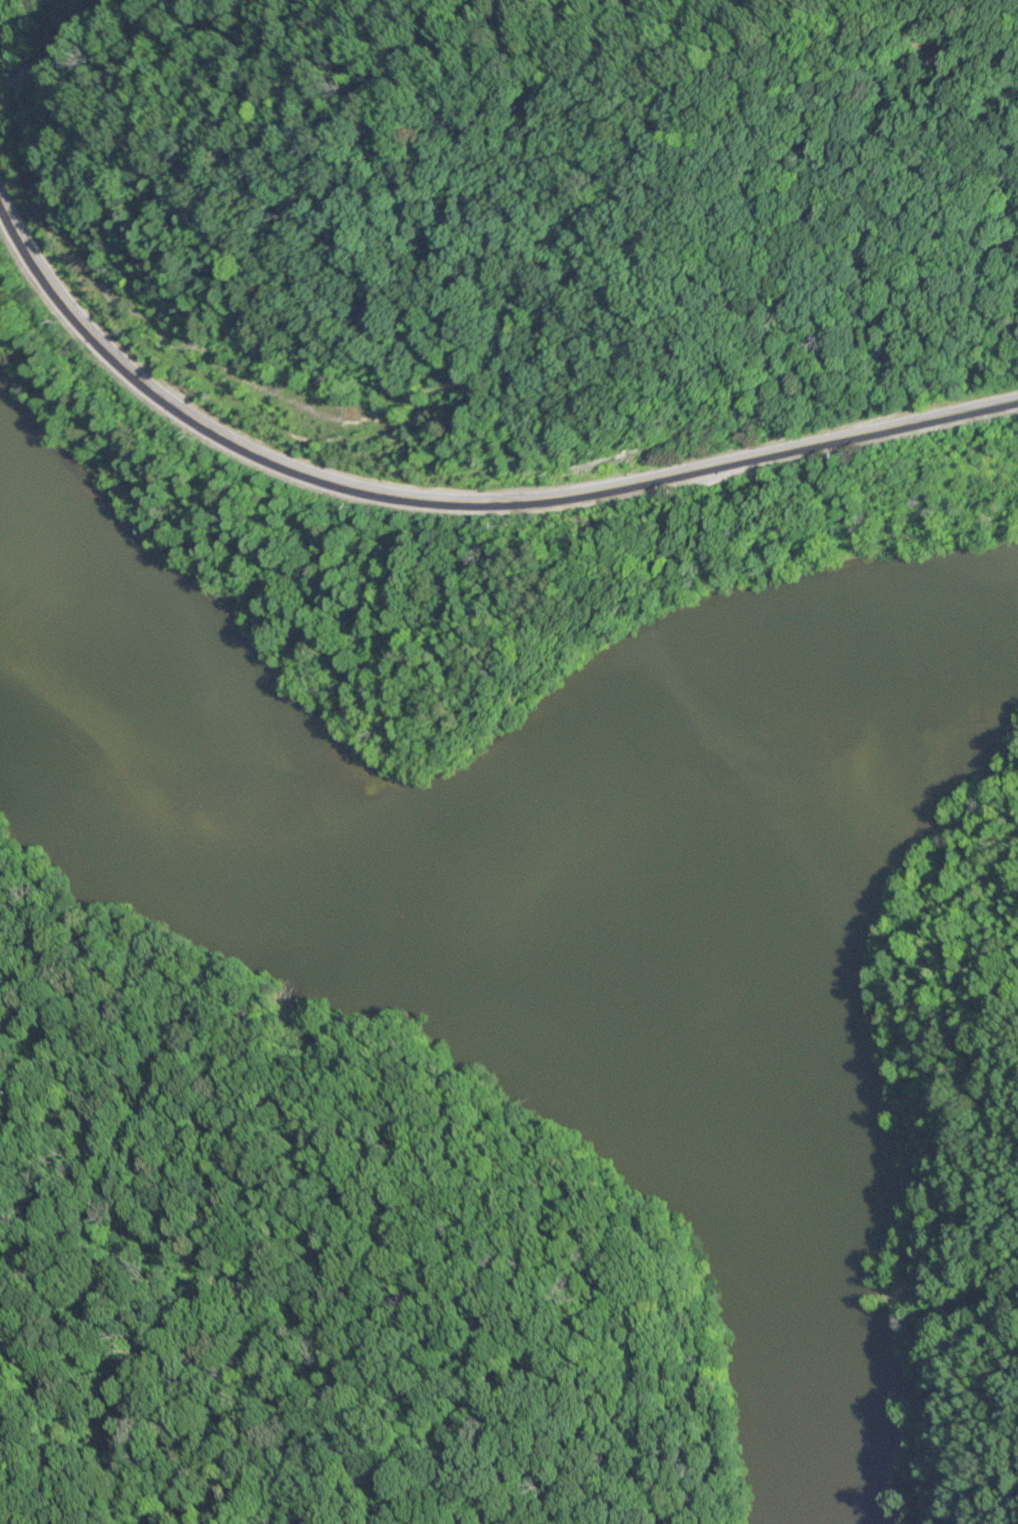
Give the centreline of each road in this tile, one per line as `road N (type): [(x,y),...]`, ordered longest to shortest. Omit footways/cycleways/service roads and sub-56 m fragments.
road 1 (secondary): [(0,204),(82,328),(153,393),(253,453),(362,489),(429,500),(560,496),(1017,398)]
road 2 (track): [(1017,812),(916,901),(907,962),(931,1176),(932,1523)]

